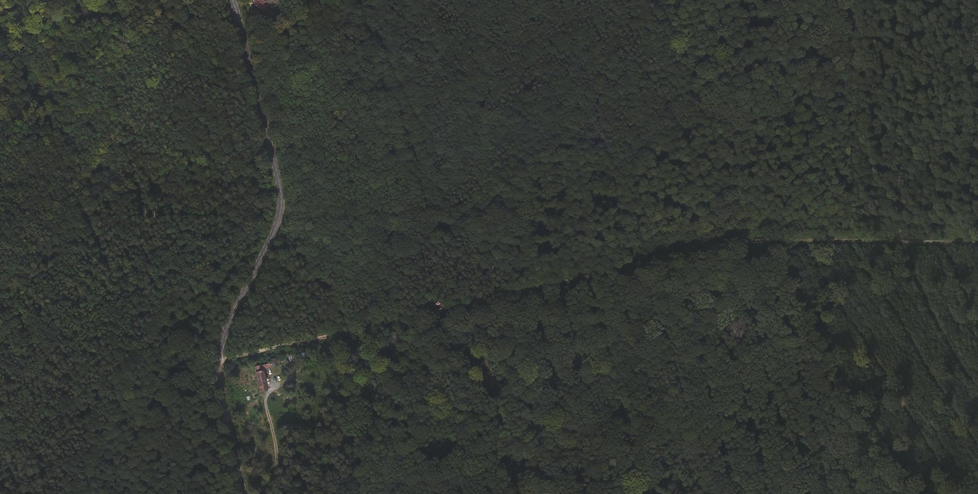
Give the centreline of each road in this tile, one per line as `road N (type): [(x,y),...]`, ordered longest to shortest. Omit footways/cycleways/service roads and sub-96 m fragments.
road 1 (track): [(334,342),(755,242),(977,243)]
road 2 (tertiary): [(244,493),(220,351),(281,203),(233,0)]
road 3 (track): [(755,242),(925,493)]

